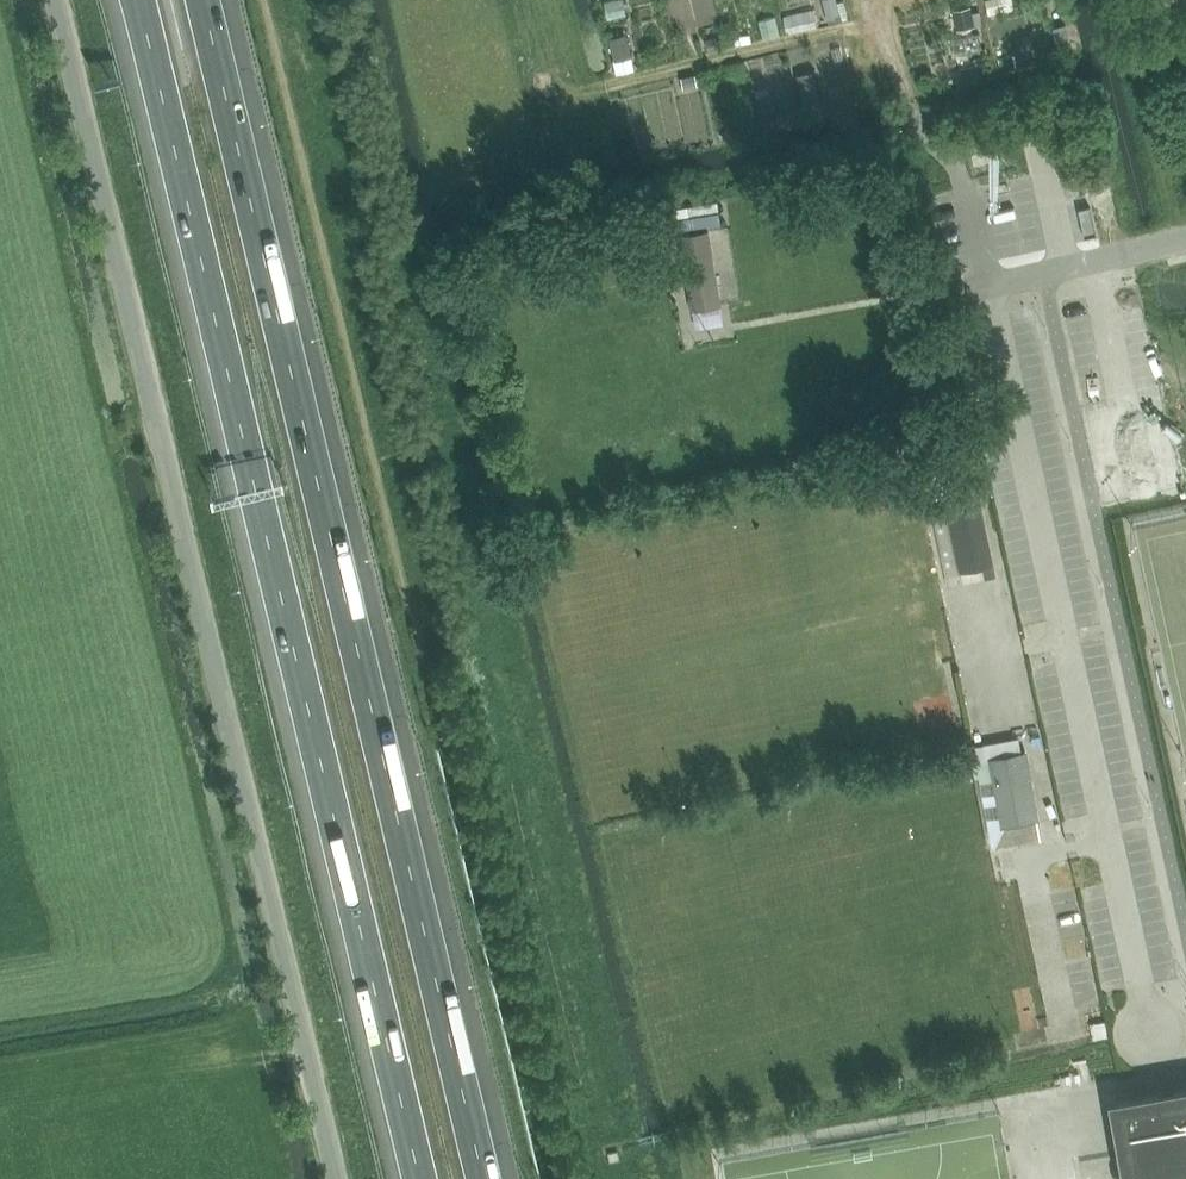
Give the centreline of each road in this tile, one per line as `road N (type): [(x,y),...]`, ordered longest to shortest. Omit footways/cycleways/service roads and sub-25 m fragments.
road 1 (unclassified): [(342,1178),(58,0)]
road 2 (motorway): [(142,0),(421,1178)]
road 3 (motorway): [(484,1178),(206,0)]
road 4 (unclassified): [(986,290),(1185,241)]

